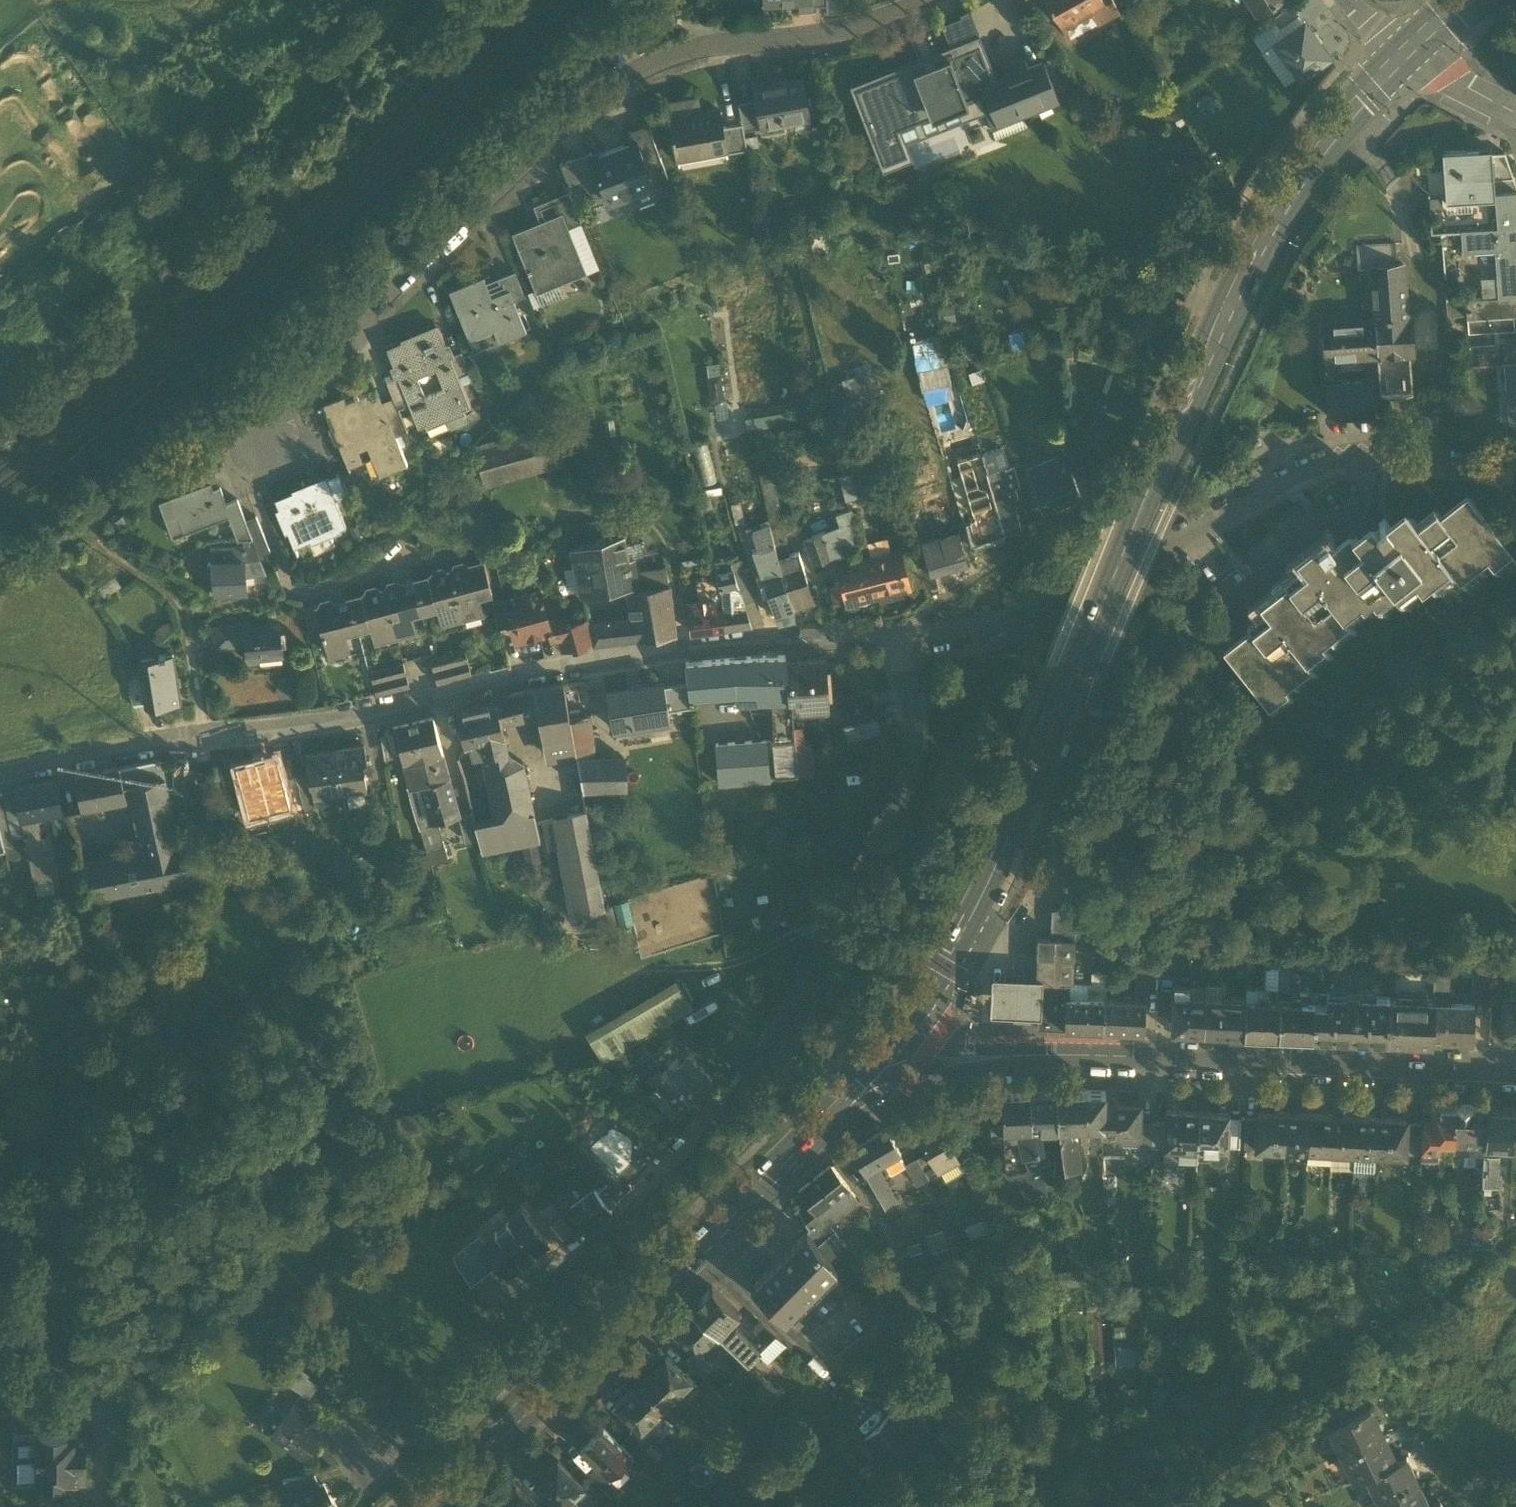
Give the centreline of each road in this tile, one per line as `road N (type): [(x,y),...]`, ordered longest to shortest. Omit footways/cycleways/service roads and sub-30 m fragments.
road 1 (primary): [(1404,55),(1369,88),(1264,236),(1181,411),(967,924),(868,1074)]
road 2 (residential): [(892,642),(912,746),(882,834),(756,1077),(654,1187),(362,1447)]
road 3 (residential): [(892,642),(764,640),(583,661),(397,711),(205,737),(0,781)]
road 4 (residential): [(252,423),(594,97),(648,61),(729,41),(848,30),(923,0)]
road 5 (residential): [(1515,470),(1349,458),(1317,467),(1019,627),(963,639),(892,642)]
road 6 (residential): [(868,1074),(1012,1053),(1515,1076)]
road 7 (primary): [(432,1506),(868,1074)]
road 8 (track): [(82,529),(180,599),(205,737)]
road 9 (residential): [(1404,55),(1515,115)]

